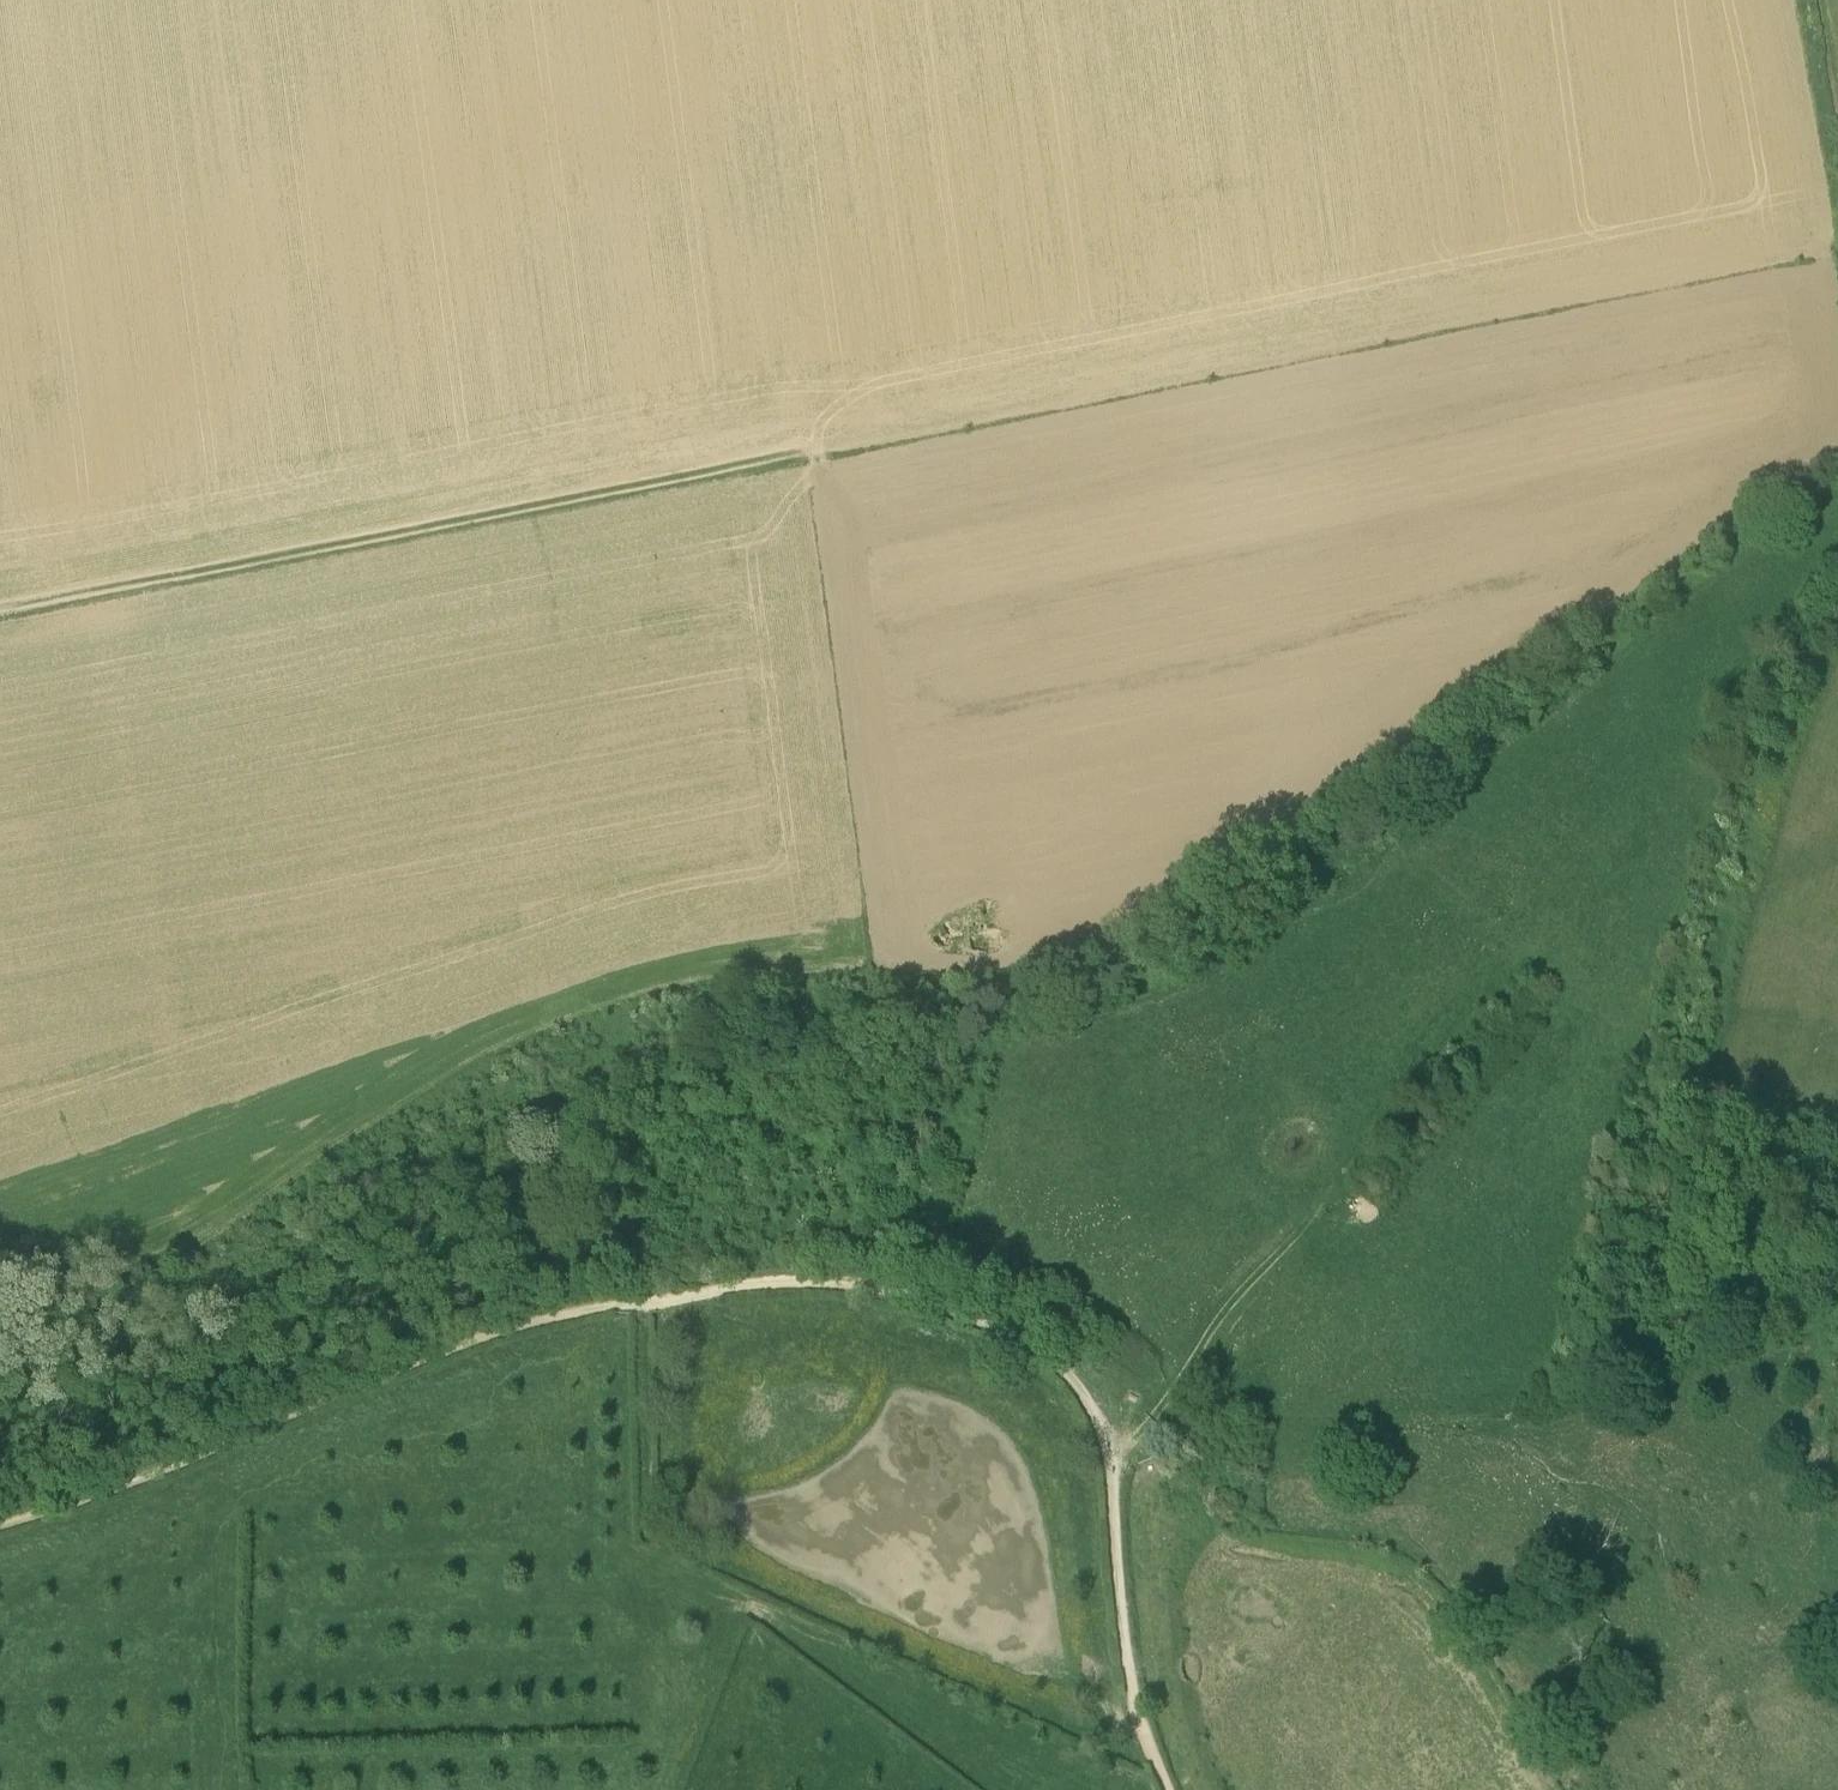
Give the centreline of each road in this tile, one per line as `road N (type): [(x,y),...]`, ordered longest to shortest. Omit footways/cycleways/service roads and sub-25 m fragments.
road 1 (track): [(1167,1789),(1136,1702),(1112,1482),(1096,1418),(1074,1383),(1036,1350),(967,1315),(879,1287),(755,1283),(540,1318),(0,1523)]
road 2 (track): [(800,448),(0,610)]

